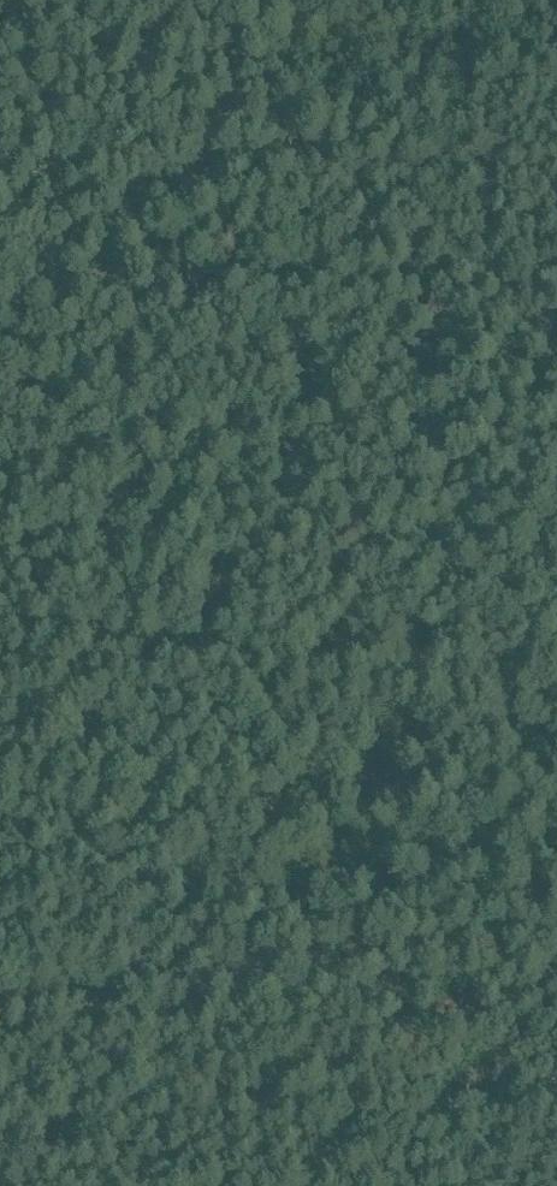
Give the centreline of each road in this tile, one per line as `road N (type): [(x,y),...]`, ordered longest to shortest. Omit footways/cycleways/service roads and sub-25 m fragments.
road 1 (track): [(556,936),(0,1003)]

